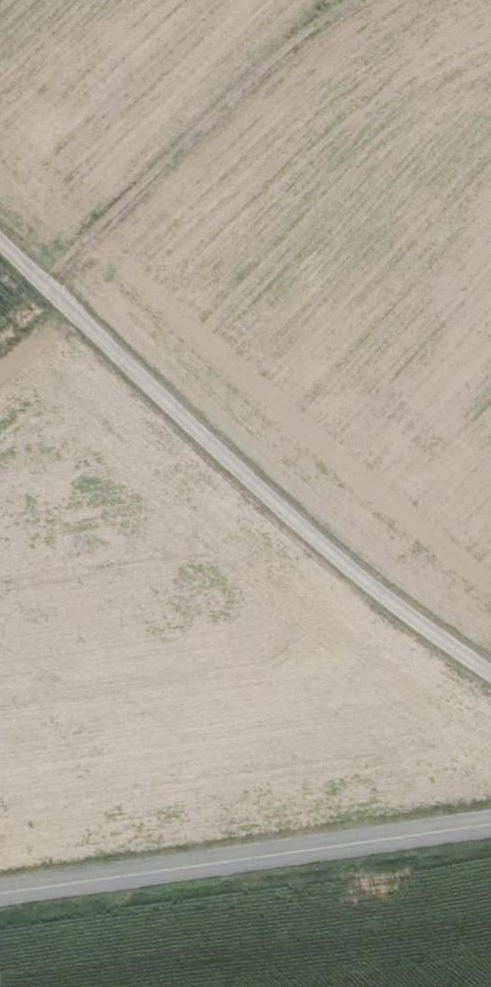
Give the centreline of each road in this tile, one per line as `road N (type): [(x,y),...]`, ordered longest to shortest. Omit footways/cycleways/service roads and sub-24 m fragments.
road 1 (unclassified): [(0,241),(369,585),(490,673)]
road 2 (secondary): [(490,828),(0,896)]
road 3 (track): [(342,0),(48,286)]

